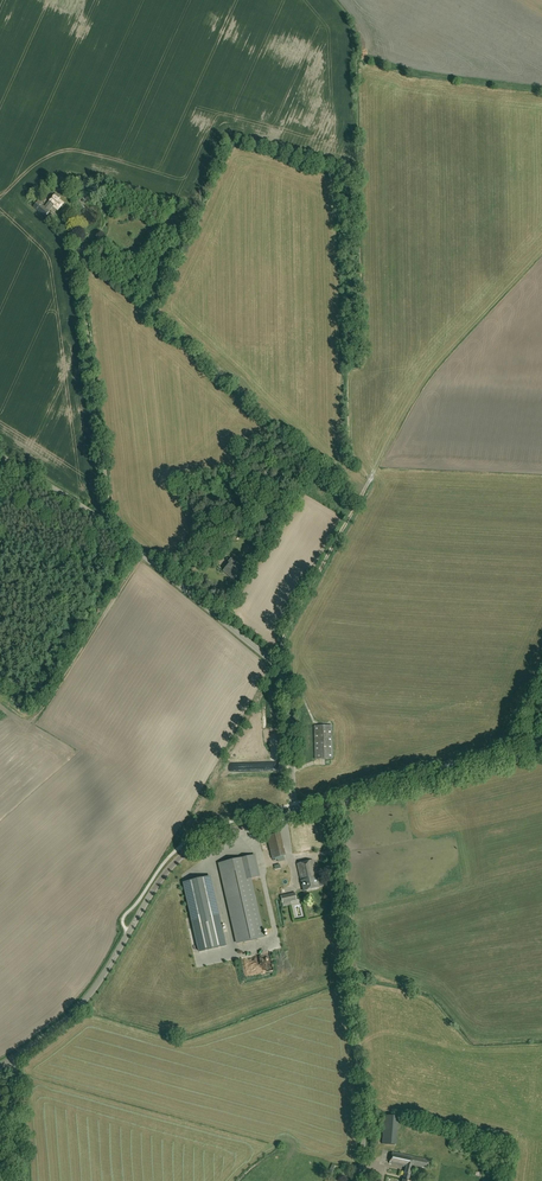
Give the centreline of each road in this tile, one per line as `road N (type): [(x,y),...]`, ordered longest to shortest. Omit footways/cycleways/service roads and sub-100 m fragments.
road 1 (tertiary): [(17,1055),(77,1010),(181,857),(225,832),(294,814)]
road 2 (unclassified): [(356,1180),(355,1041),(336,803)]
road 3 (tertiary): [(294,814),(282,666),(112,525)]
road 4 (unclassified): [(112,525),(78,247)]
road 5 (tertiary): [(336,803),(541,750)]
road 6 (unclassified): [(26,1180),(17,1055)]

